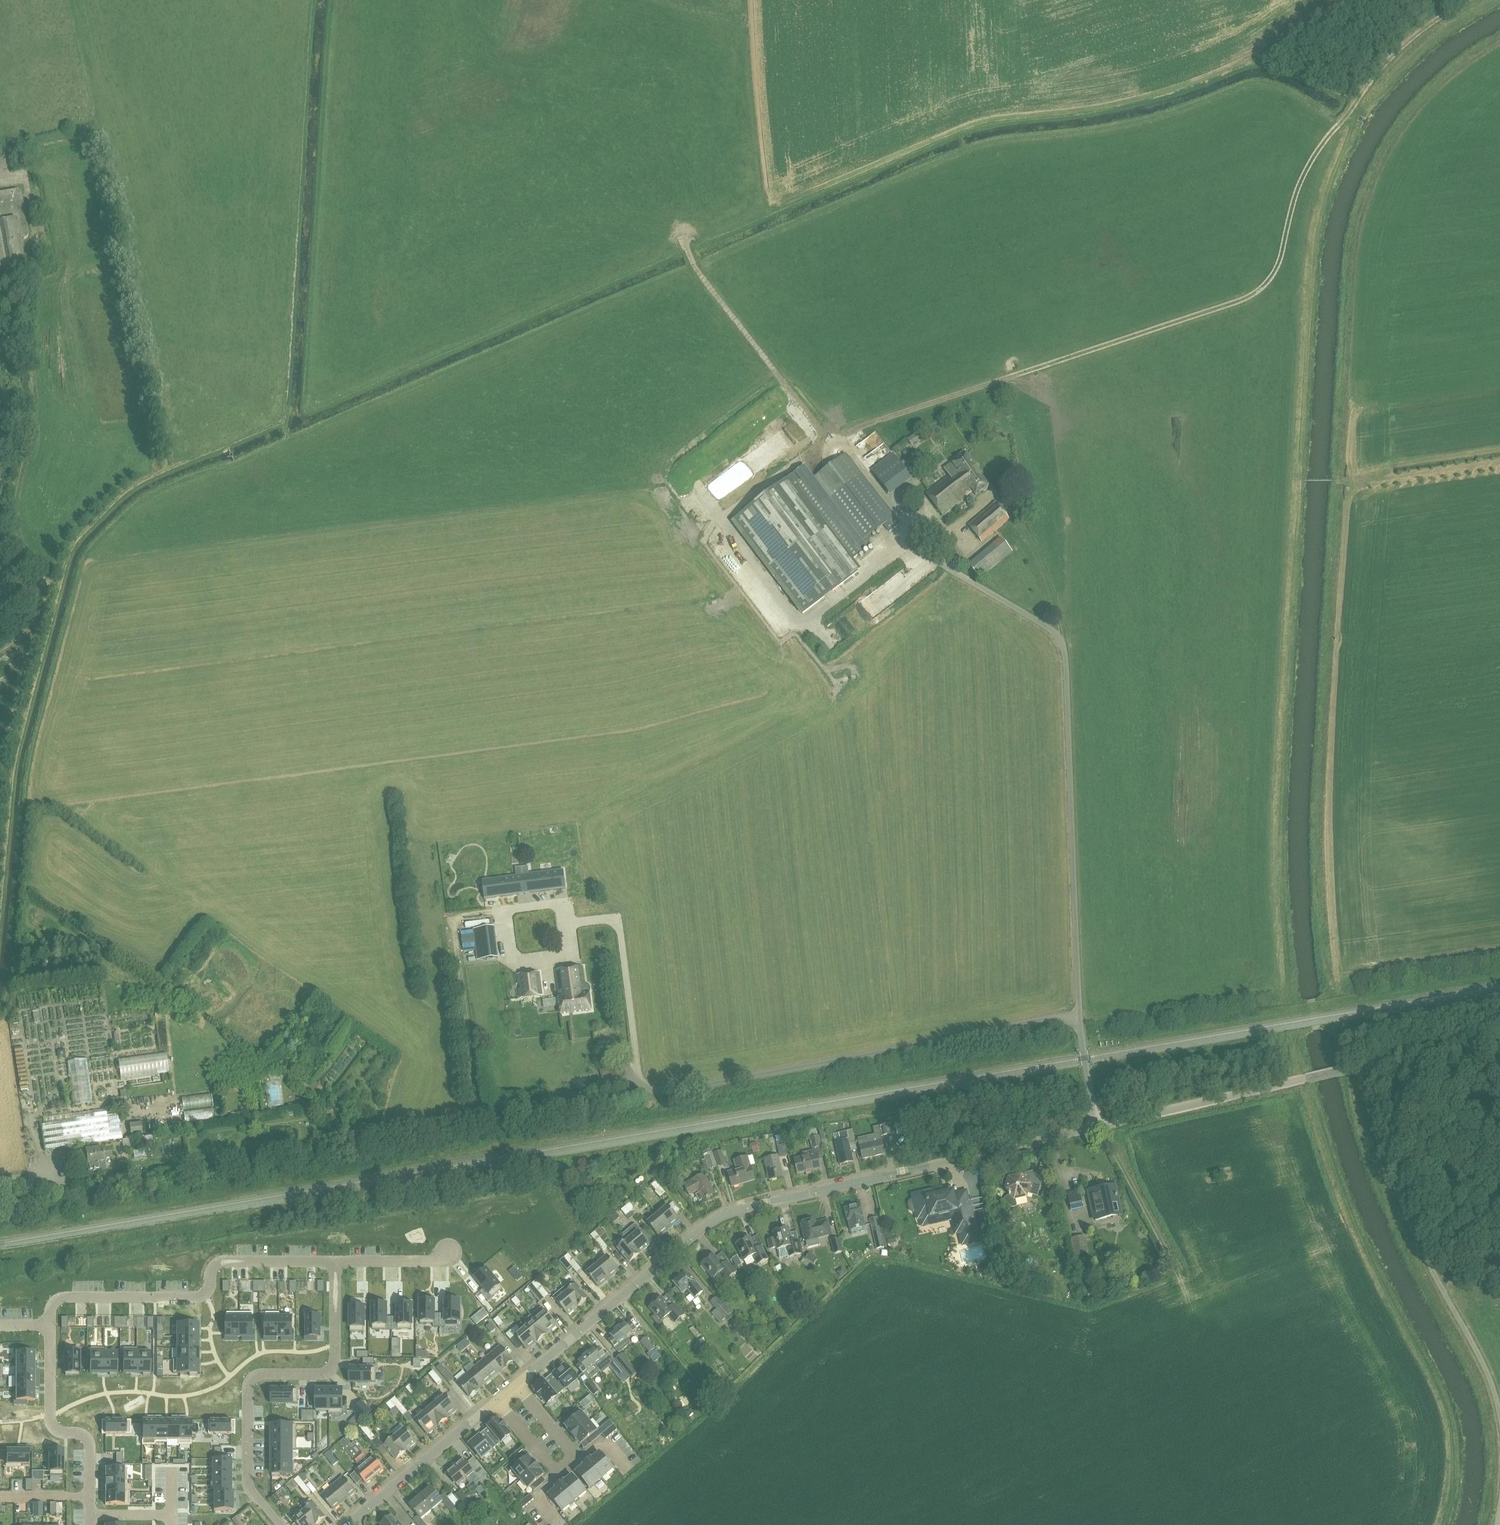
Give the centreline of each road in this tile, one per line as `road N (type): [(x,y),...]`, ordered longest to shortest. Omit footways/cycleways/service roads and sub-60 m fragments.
road 1 (unclassified): [(1259,1089),(731,1212),(517,1385)]
road 2 (track): [(1446,1524),(1457,1482),(1442,1387),(1355,1224),(1304,1079)]
road 3 (residential): [(334,1263),(334,1368),(258,1375),(249,1388),(248,1480),(281,1524)]
road 4 (residential): [(50,1326),(52,1305),(64,1297),(198,1296),(224,1262),(334,1263)]
road 5 (unclassified): [(1259,1089),(1499,1034)]
road 6 (residential): [(500,1399),(560,1470),(572,1451),(517,1385)]
road 7 (unclassified): [(500,1399),(346,1524)]
road 8 (residential): [(90,1496),(89,1443),(52,1423),(50,1326)]
road 9 (track): [(621,1298),(704,1399)]

